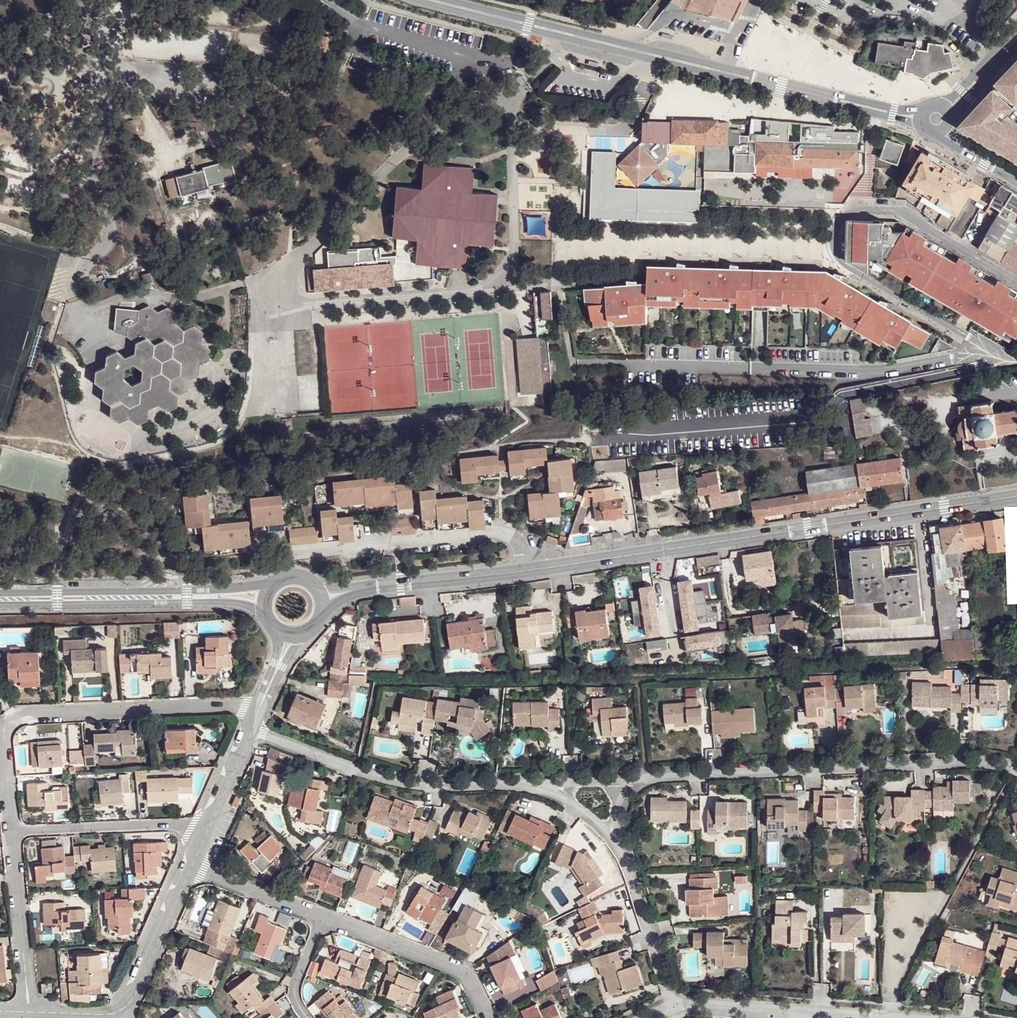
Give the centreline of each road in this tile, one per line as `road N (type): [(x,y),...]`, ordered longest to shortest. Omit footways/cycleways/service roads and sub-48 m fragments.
road 1 (secondary): [(920,120),(431,0)]
road 2 (tertiary): [(1016,496),(533,570)]
road 3 (residential): [(1016,279),(905,212),(848,212),(836,229),(836,251),(848,267),(996,361)]
road 4 (residential): [(648,778),(997,756),(1016,763)]
road 5 (residential): [(14,826),(10,734),(23,714),(263,706)]
road 6 (residential): [(255,729),(396,779),(542,784)]
road 7 (residential): [(273,548),(292,554),(511,535),(533,570)]
road 8 (tertiary): [(277,582),(0,593)]
road 9 (tertiary): [(0,604),(223,602),(267,615)]
road 10 (residential): [(675,1008),(888,1017)]
road 11 (residential): [(490,1017),(465,972),(324,913)]
road 12 (residential): [(14,826),(216,819)]
road 13 (residential): [(27,1007),(14,826)]
road 14 (tertiary): [(533,570),(357,589)]
road 15 (residential): [(619,844),(675,1008)]
road 16 (residential): [(120,1011),(196,861)]
road 17 (residential): [(324,913),(196,861)]

